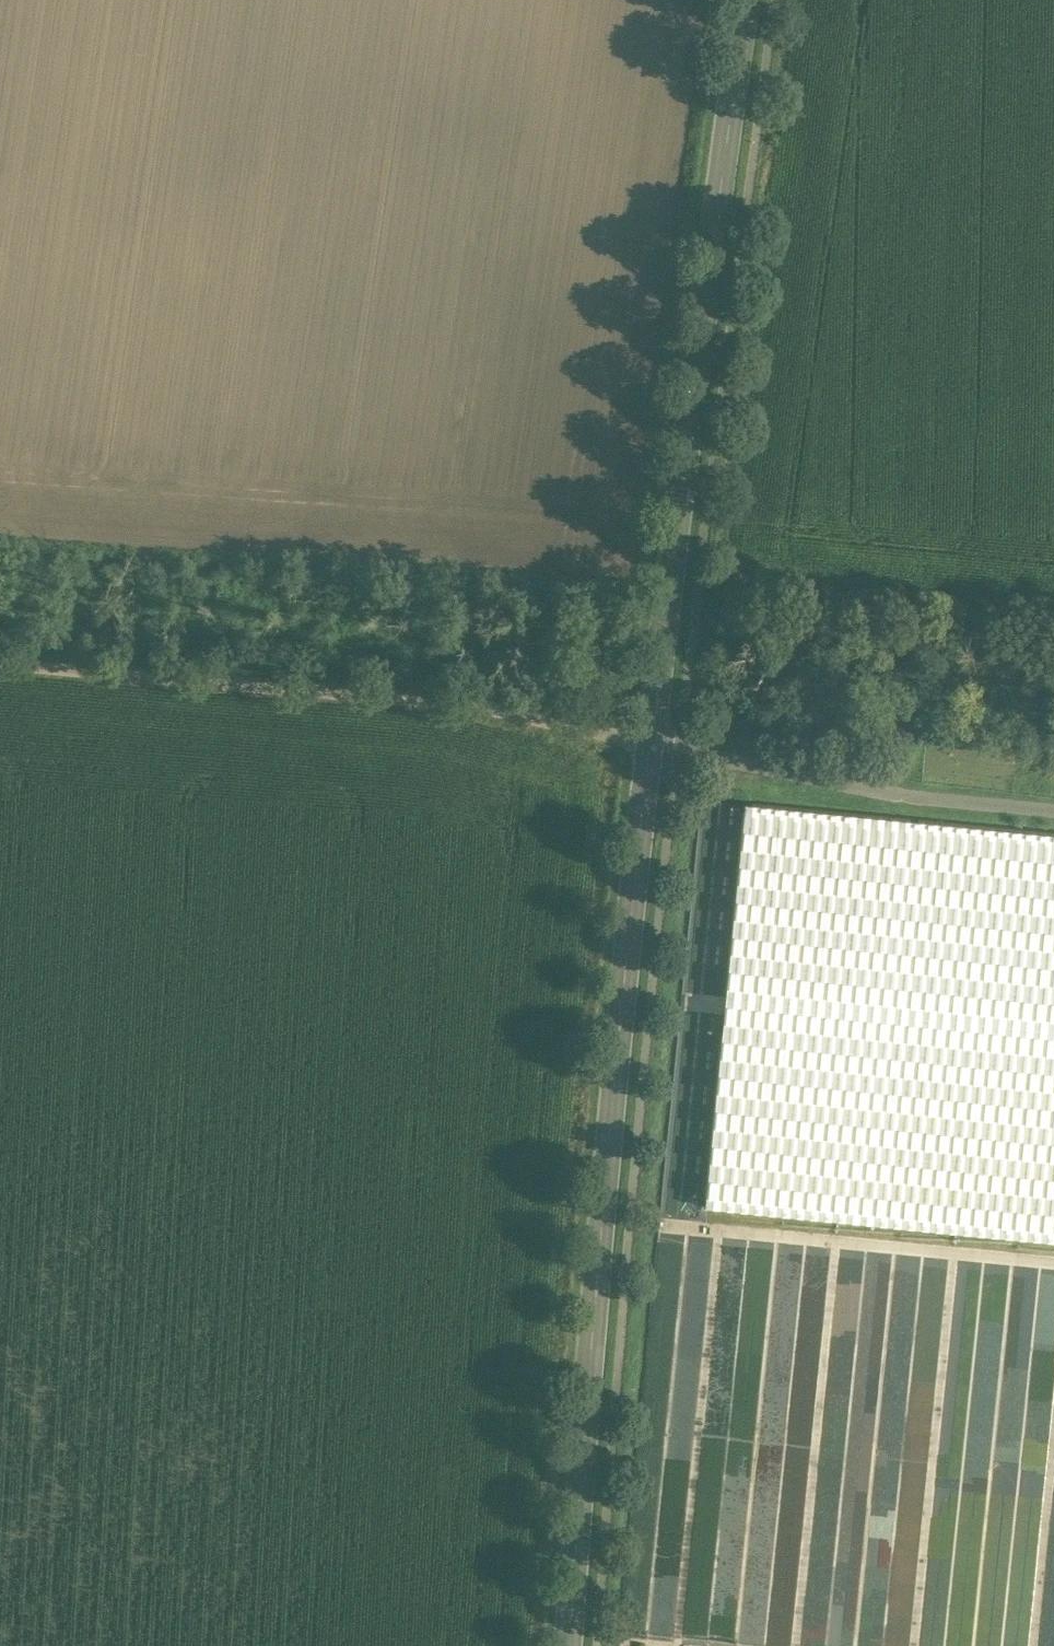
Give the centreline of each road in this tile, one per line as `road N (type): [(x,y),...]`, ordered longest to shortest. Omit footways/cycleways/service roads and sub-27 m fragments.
road 1 (secondary): [(748,0),(651,745),(569,1645)]
road 2 (track): [(651,745),(466,705),(0,663)]

